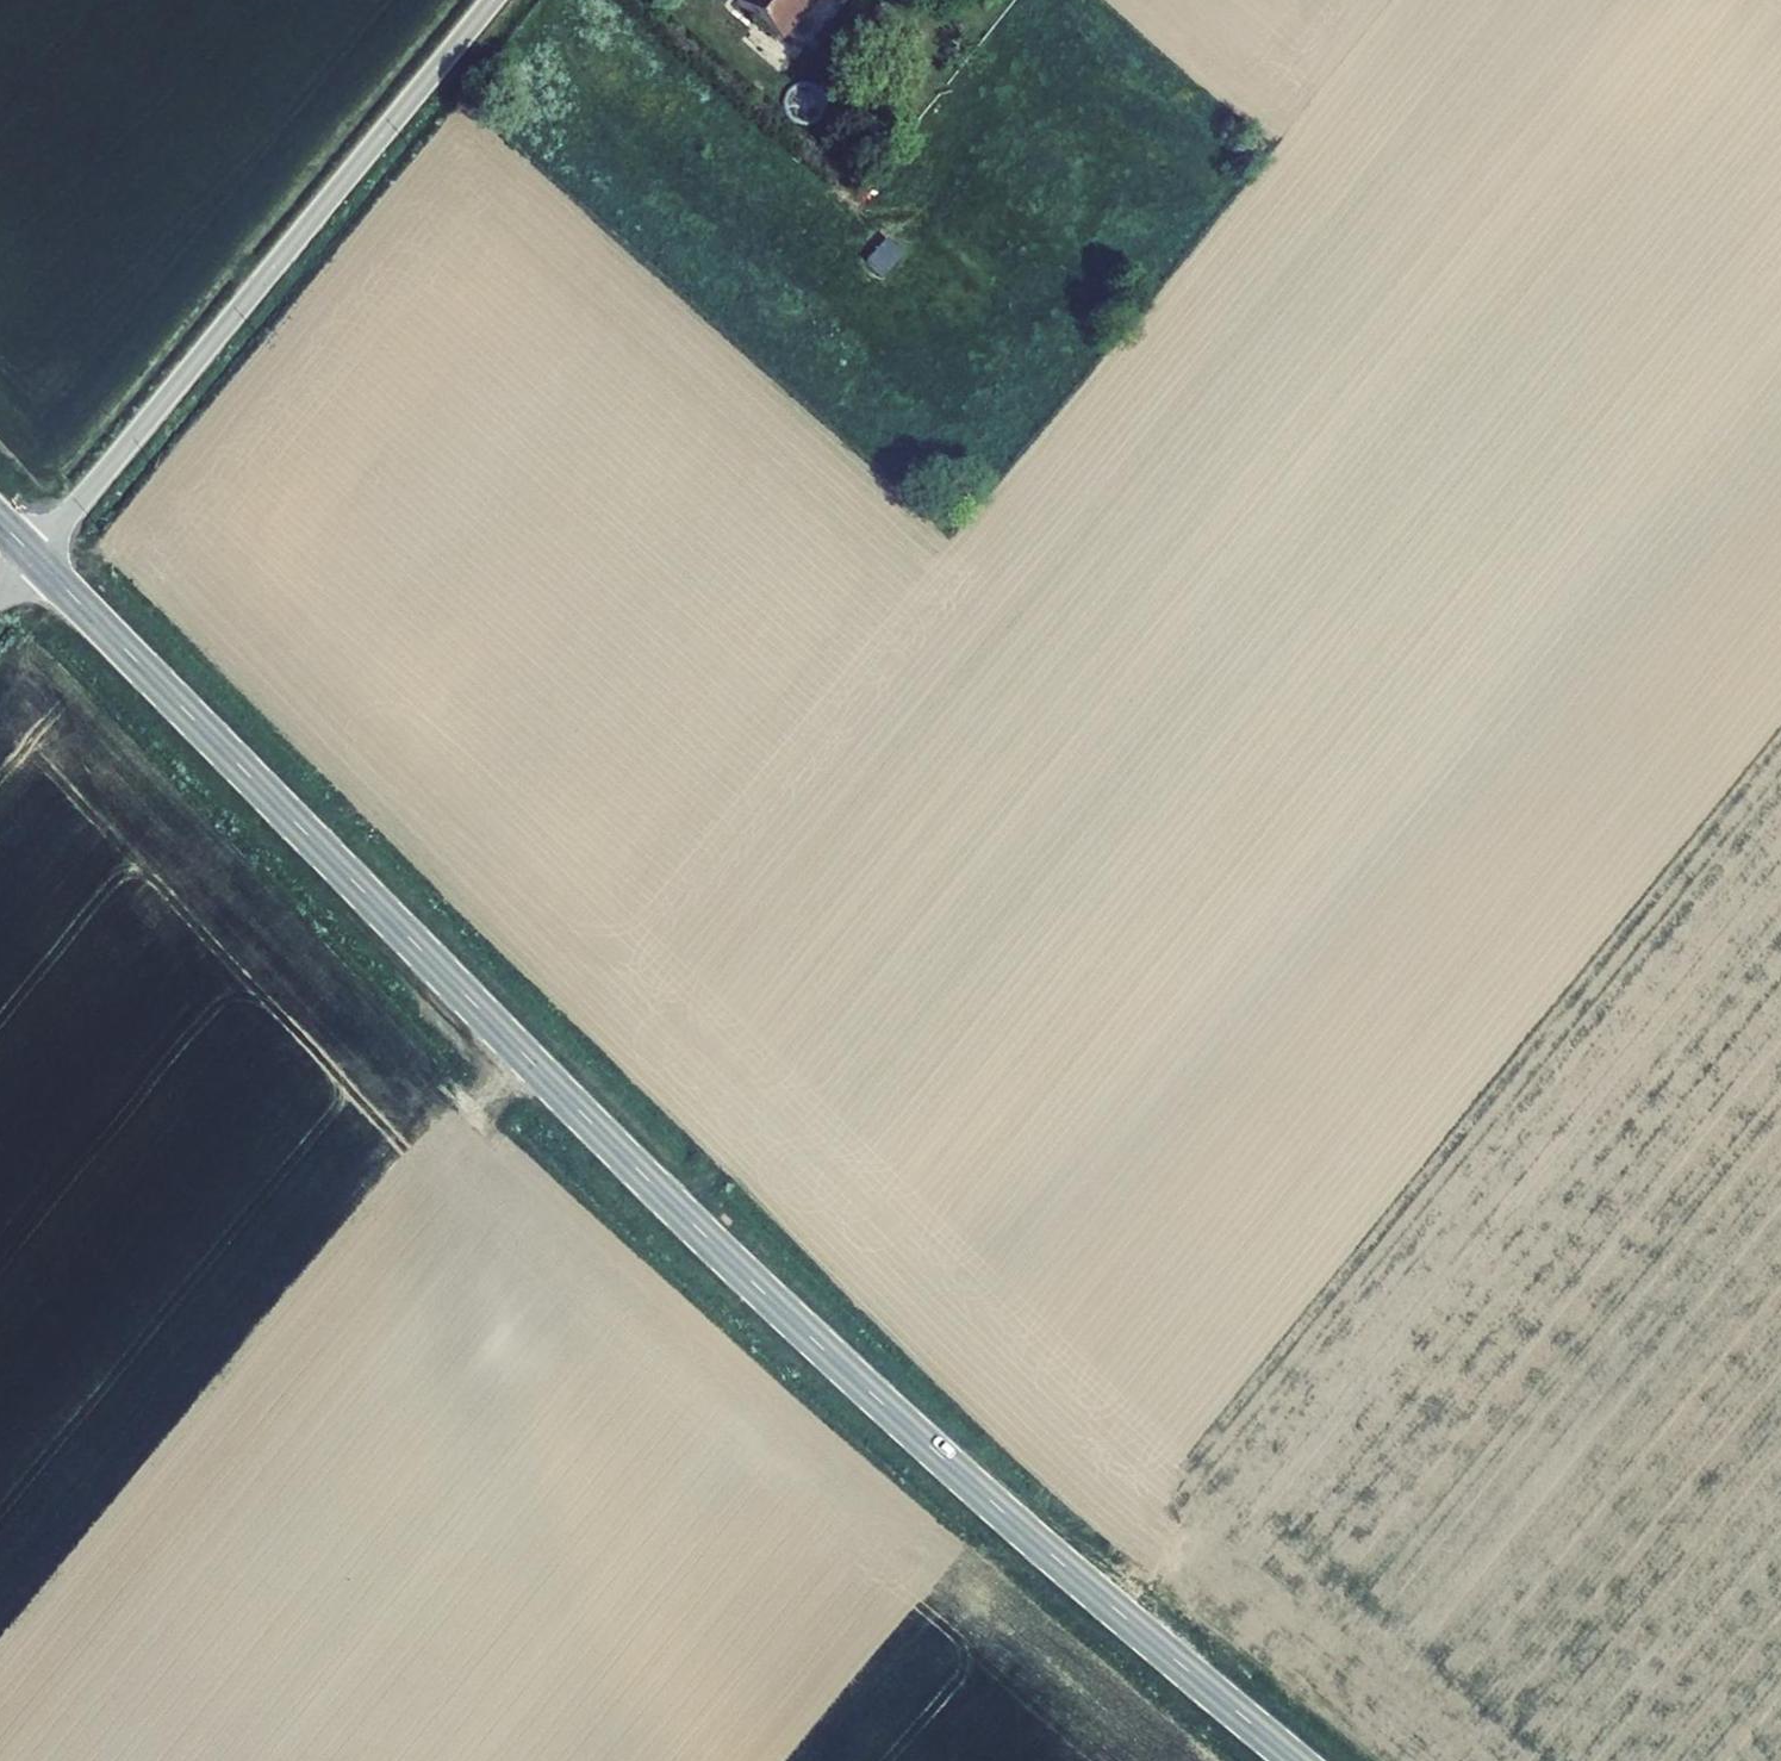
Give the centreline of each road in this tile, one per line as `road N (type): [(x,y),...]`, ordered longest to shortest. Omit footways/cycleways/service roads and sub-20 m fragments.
road 1 (primary): [(1296,1760),(1023,1529),(726,1257),(33,555)]
road 2 (unclassified): [(33,555),(491,0)]

